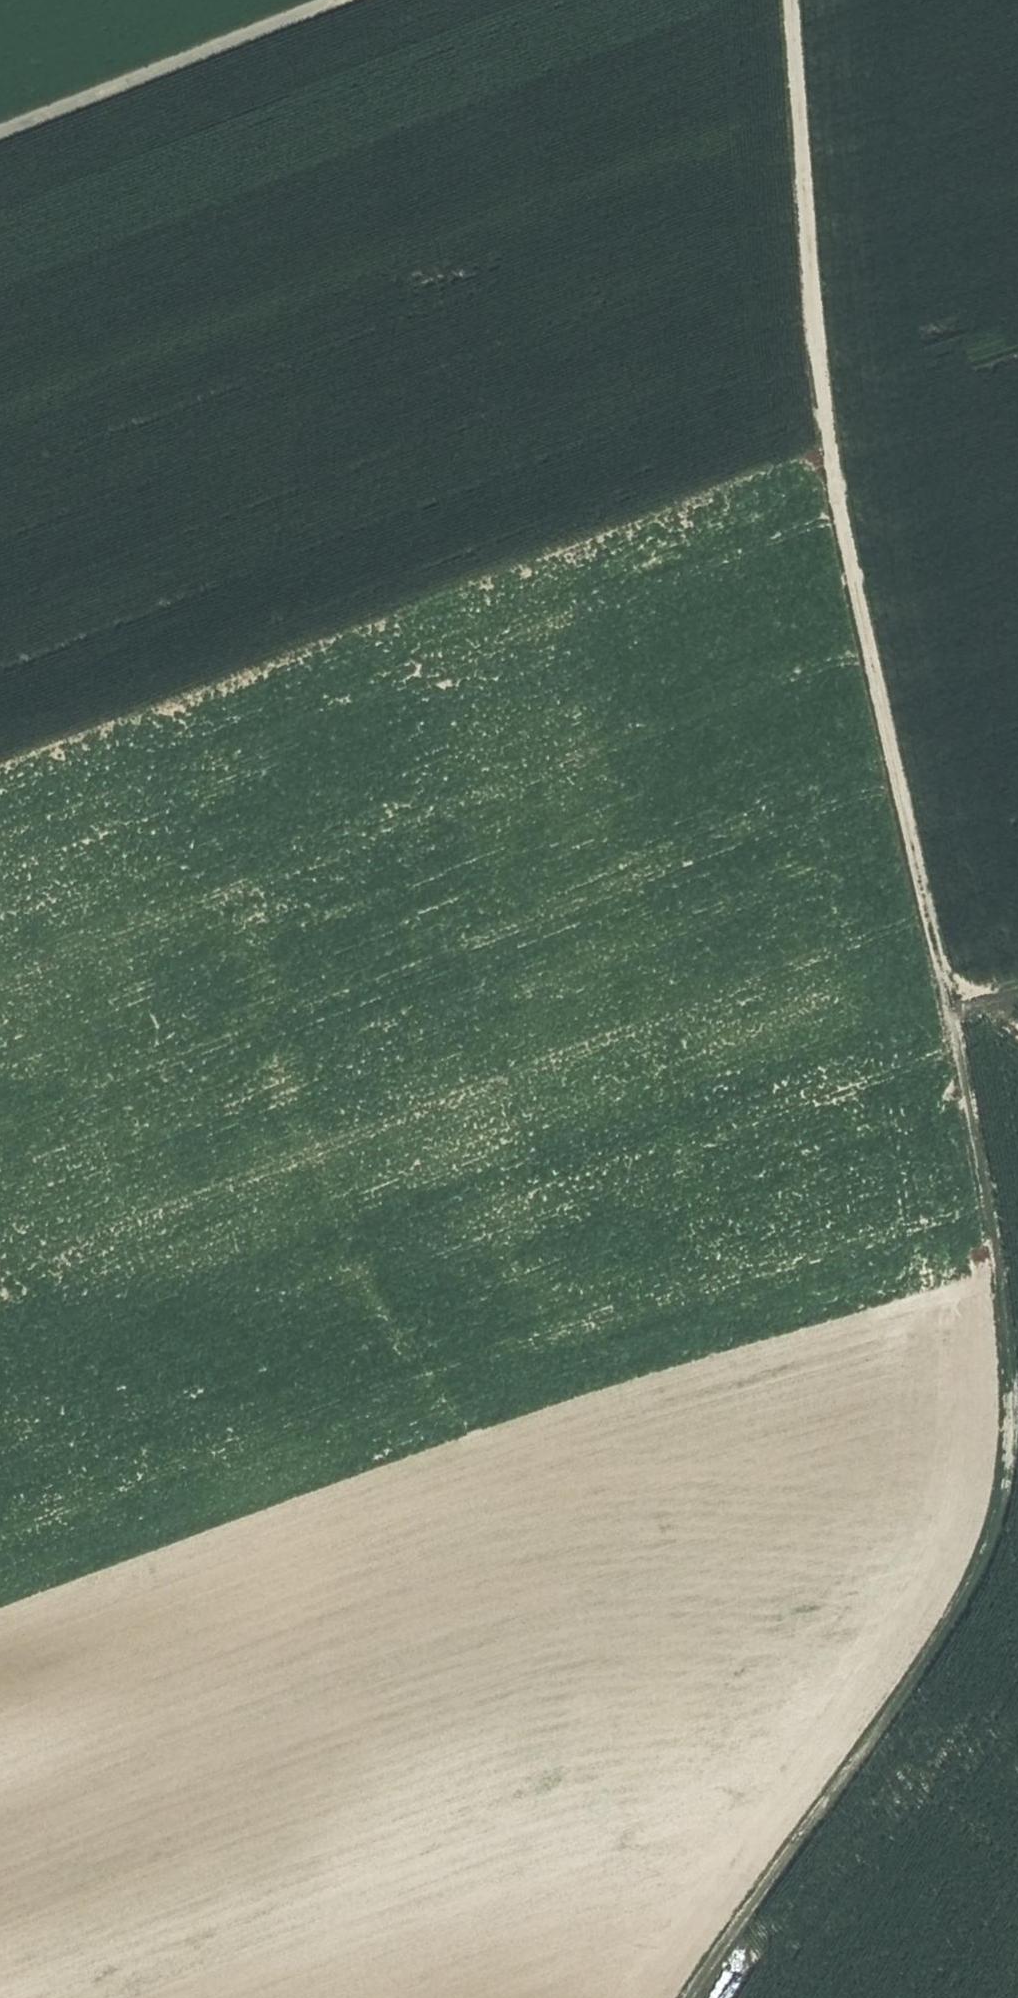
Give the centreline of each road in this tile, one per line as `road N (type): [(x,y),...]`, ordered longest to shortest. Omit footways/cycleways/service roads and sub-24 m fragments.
road 1 (track): [(791,0),(828,414),(951,1015),(1017,1400)]
road 2 (track): [(1017,1428),(1010,1487),(980,1571),(687,1997)]
road 3 (track): [(0,132),(329,0)]

